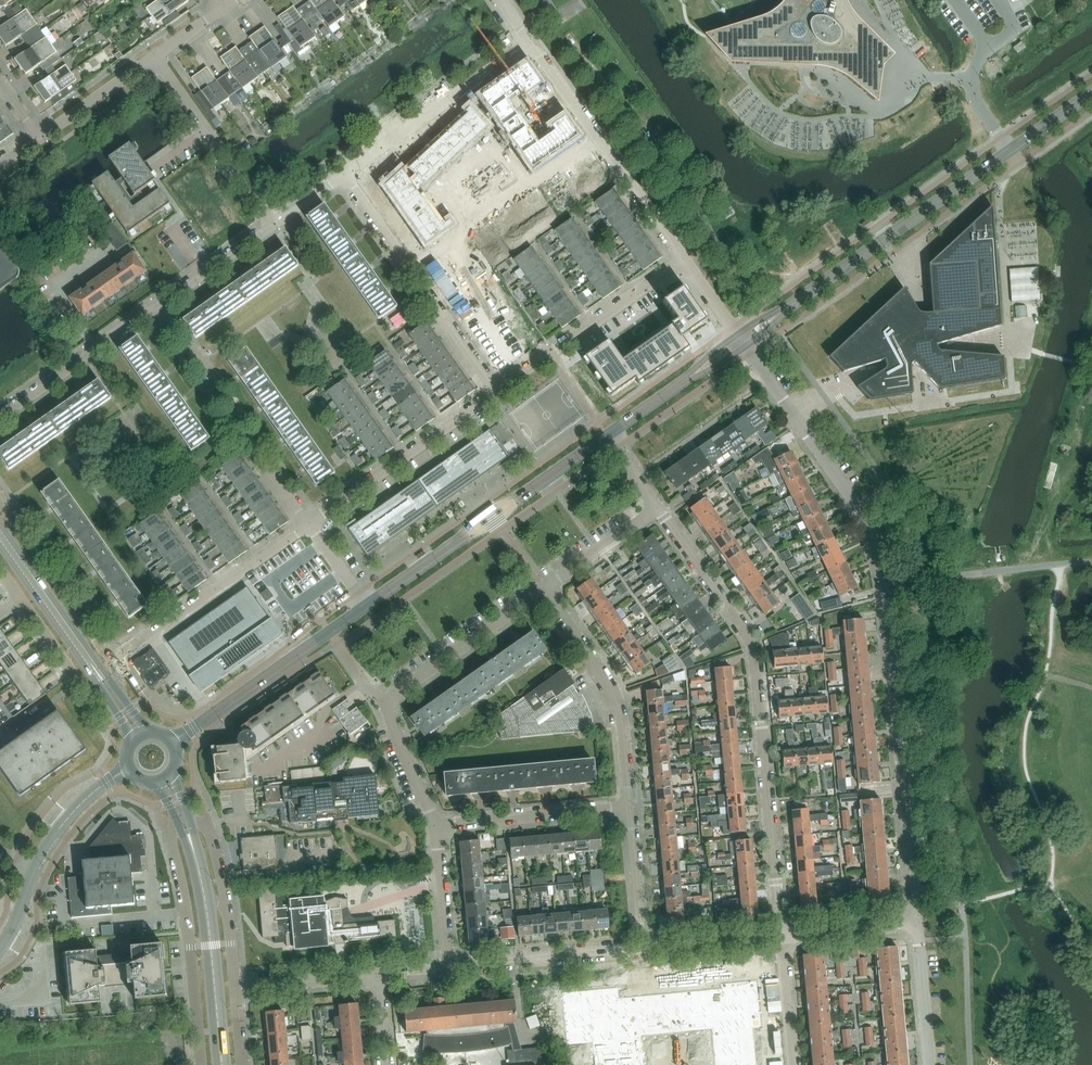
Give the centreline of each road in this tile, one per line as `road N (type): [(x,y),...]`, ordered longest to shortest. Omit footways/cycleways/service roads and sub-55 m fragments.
road 1 (residential): [(916,921),(879,556),(850,494),(745,346)]
road 2 (residential): [(781,934),(753,648),(658,508)]
road 3 (residential): [(309,524),(157,303)]
road 4 (secondary): [(790,305),(1009,151)]
road 5 (residential): [(684,259),(526,45)]
road 6 (residential): [(494,392),(345,173)]
road 7 (residential): [(628,807),(614,701),(544,588)]
road 8 (residential): [(112,660),(309,524)]
road 9 (secondary): [(172,743),(367,605)]
road 10 (residential): [(494,392),(684,259)]
road 11 (residential): [(170,839),(187,915),(201,1064)]
road 12 (residential): [(309,524),(494,392)]
road 13 (residential): [(345,173),(526,45)]
road 14 (residential): [(274,223),(155,56)]
road 15 (secondary): [(116,688),(0,524)]
road 16 (residential): [(383,705),(544,588)]
road 17 (residential): [(0,418),(157,303)]
road 18 (residential): [(112,660),(0,503)]
road 19 (residential): [(436,825),(628,807)]
road 20 (residential): [(450,965),(642,947)]
road 21 (secondary): [(0,546),(110,702)]
road 22 (secondary): [(222,1064),(204,893)]
road 23 (residential): [(930,1064),(916,921)]
road 24 (residential): [(235,983),(377,975)]
road 25 (residential): [(39,138),(155,56)]
road 26 (residential): [(157,303),(274,223)]
road 27 (unclassified): [(128,769),(64,821),(34,871)]
road 28 (residential): [(642,947),(628,807)]
road 29 (residential): [(450,965),(436,825)]
road 30 (residential): [(642,947),(781,934)]
road 31 (residential): [(544,588),(658,508)]
road 32 (residential): [(781,934),(916,921)]
road 33 (residential): [(436,825),(383,705)]
road 34 (residential): [(792,1064),(781,934)]

